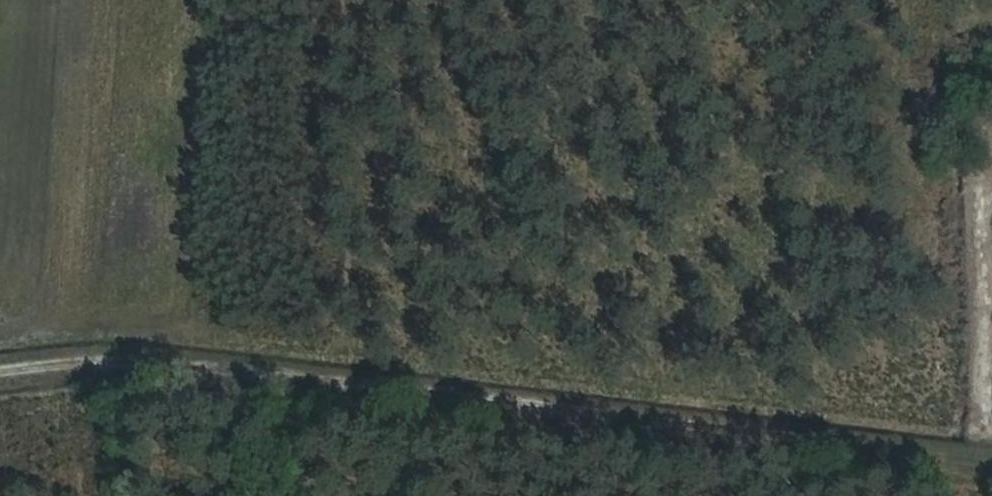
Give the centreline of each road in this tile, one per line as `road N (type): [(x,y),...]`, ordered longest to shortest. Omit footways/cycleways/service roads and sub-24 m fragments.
road 1 (track): [(991,460),(171,364),(0,375)]

